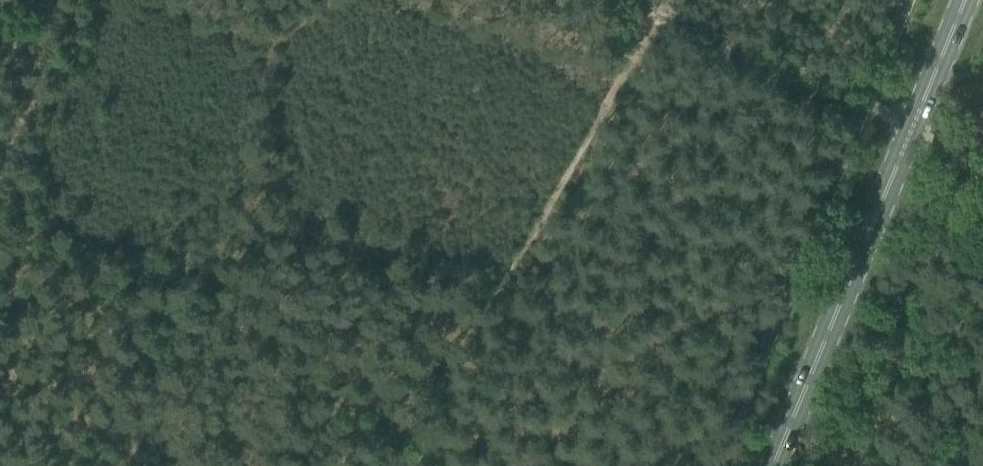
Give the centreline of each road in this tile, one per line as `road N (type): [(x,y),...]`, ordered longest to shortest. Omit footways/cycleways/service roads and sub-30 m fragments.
road 1 (track): [(392,465),(659,13)]
road 2 (primary): [(772,465),(964,0)]
road 3 (track): [(982,182),(930,136),(659,13)]
road 4 (track): [(41,0),(0,199)]

